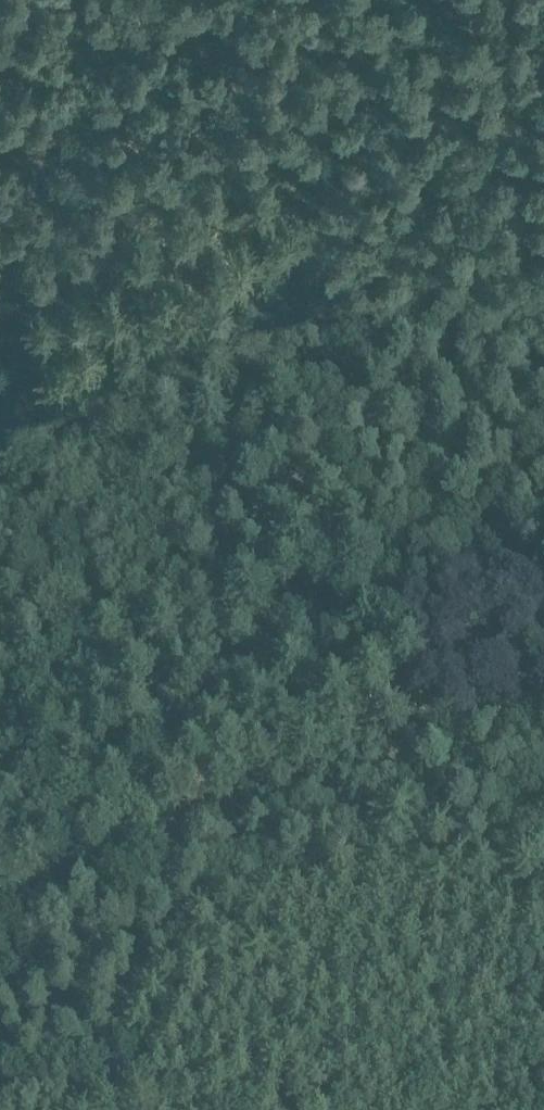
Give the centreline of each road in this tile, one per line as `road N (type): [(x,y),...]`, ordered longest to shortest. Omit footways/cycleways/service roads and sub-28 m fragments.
road 1 (track): [(543,707),(181,851),(12,935)]

